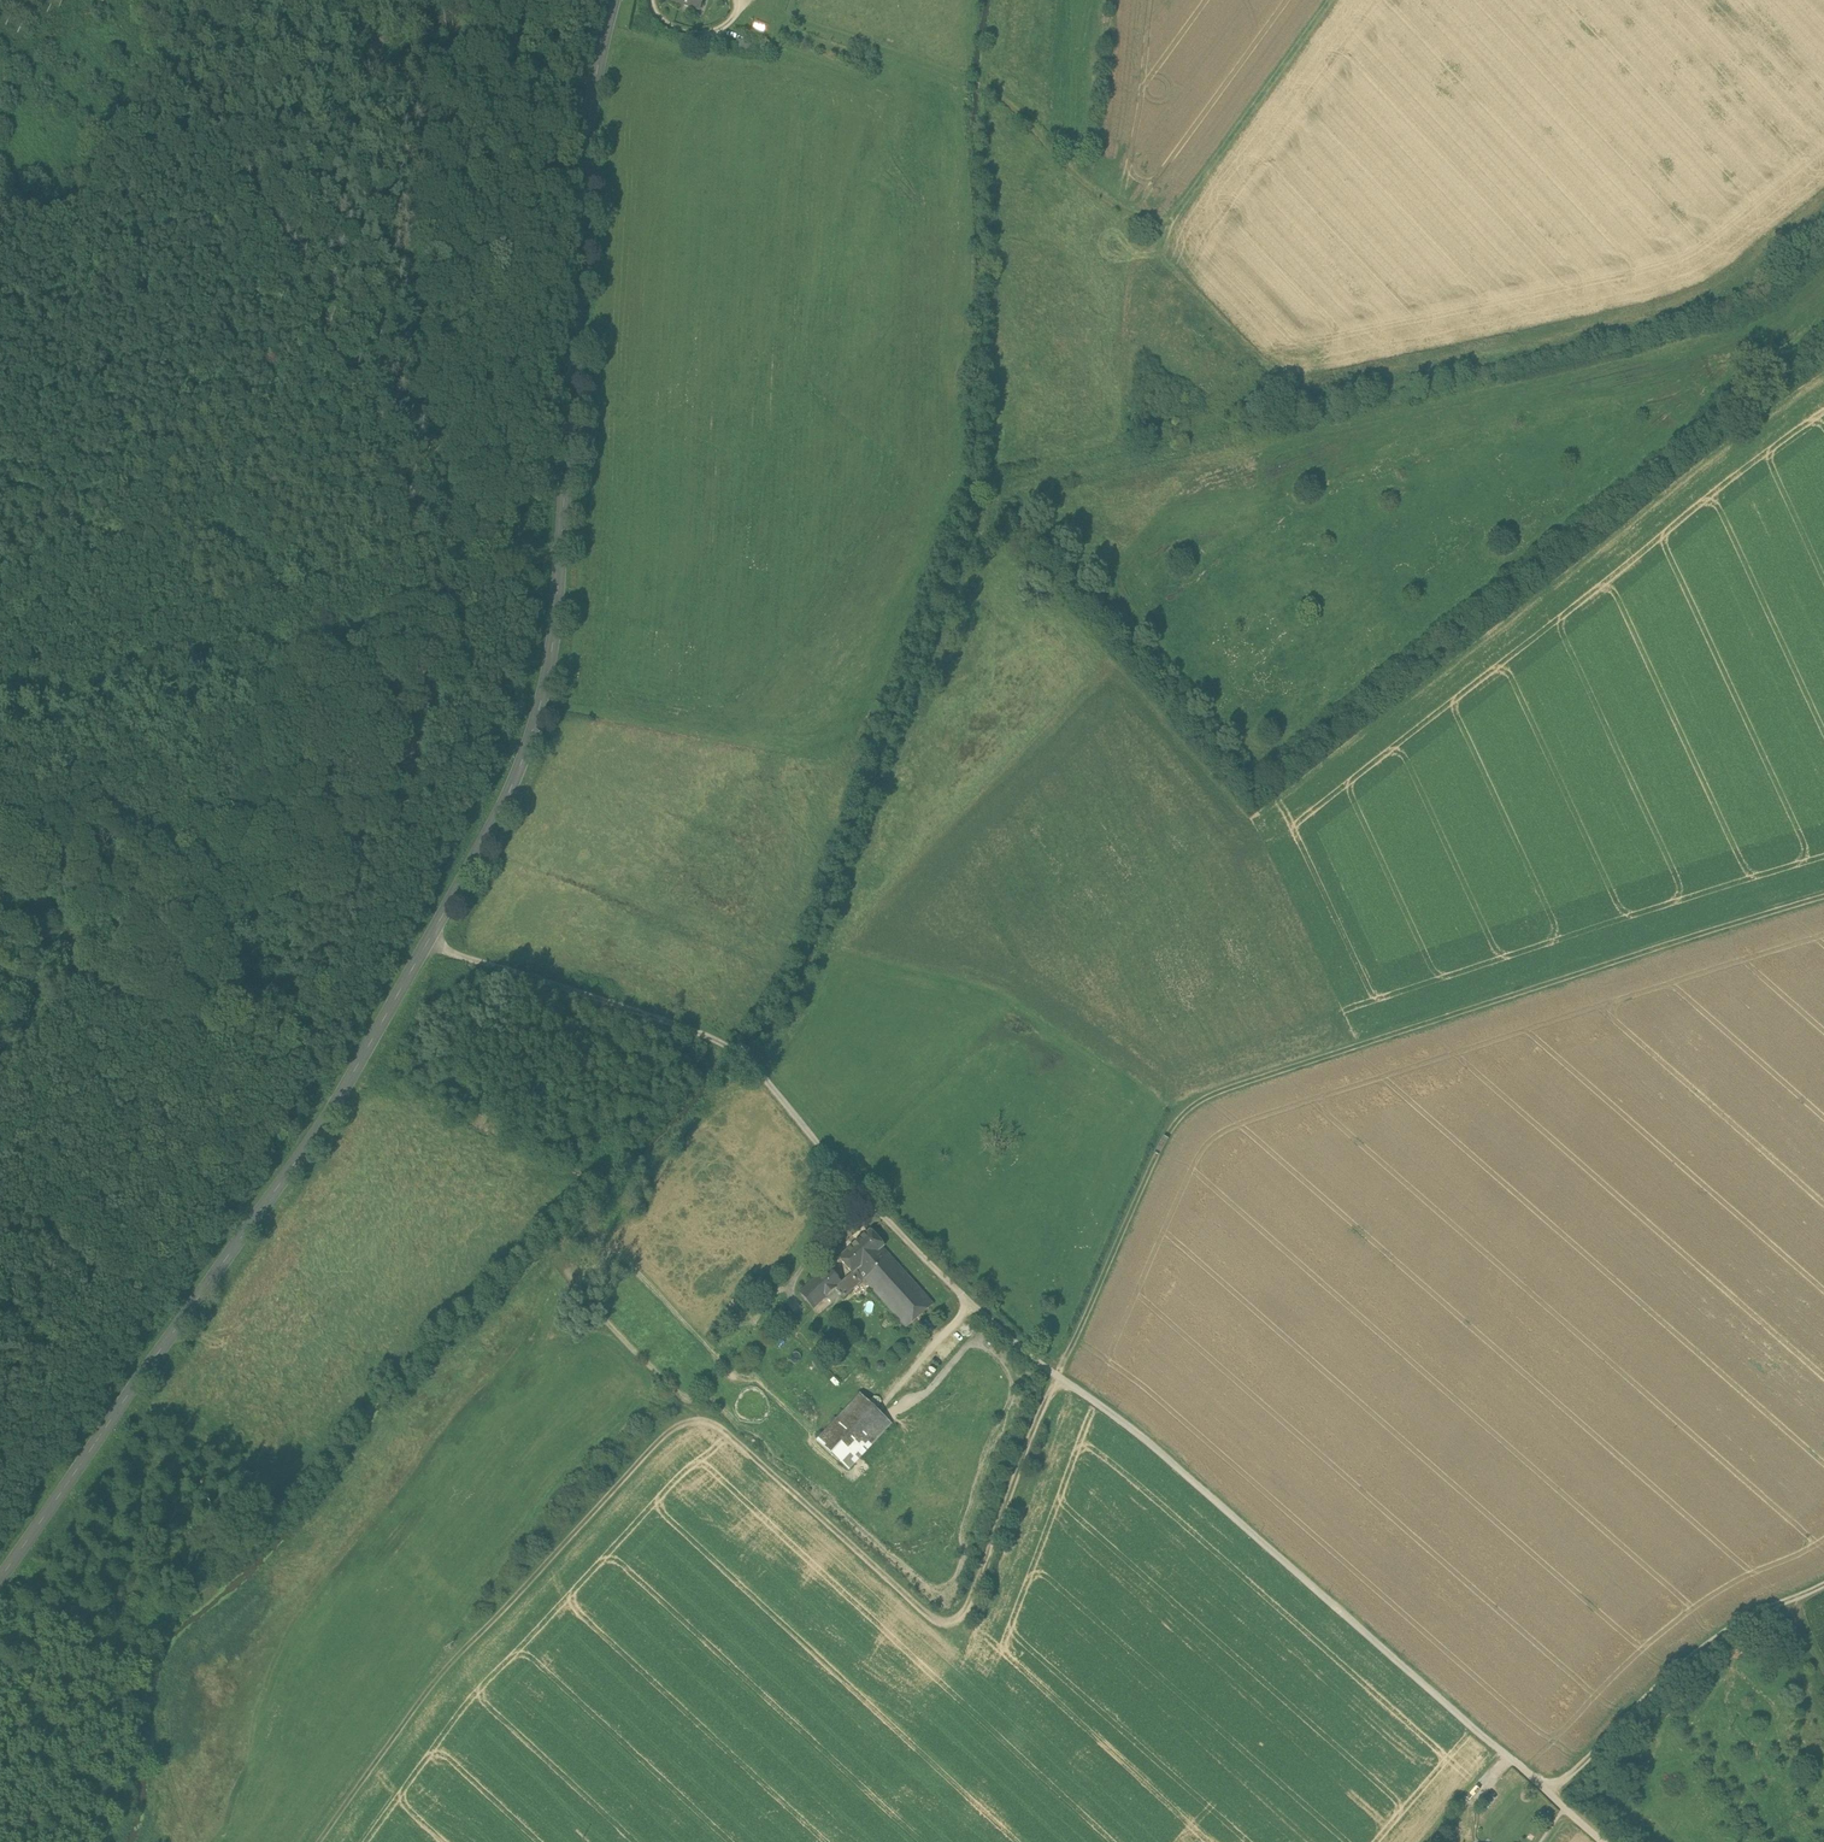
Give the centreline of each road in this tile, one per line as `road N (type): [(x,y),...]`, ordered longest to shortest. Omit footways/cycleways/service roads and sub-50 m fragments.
road 1 (secondary): [(0,1579),(328,1116),(534,732),(555,643),(596,74),(614,0)]
road 2 (track): [(319,1841),(441,1673),(670,1429),(710,1421),(729,1432),(945,1622),(957,1619),(974,1594),(1057,1374)]
road 3 (unclassified): [(840,1171),(1019,1346),(1146,1437),(1604,1841)]
road 4 (track): [(1823,896),(1188,1106),(1057,1374)]
road 5 (track): [(1330,0),(1174,217),(1155,220),(1078,174),(988,88),(743,1)]
road 6 (track): [(0,684),(279,654),(427,608),(562,547)]
road 7 (track): [(429,939),(730,1047),(840,1171)]
road 8 (track): [(1823,1582),(1713,1637),(1571,1774),(1547,1787)]

